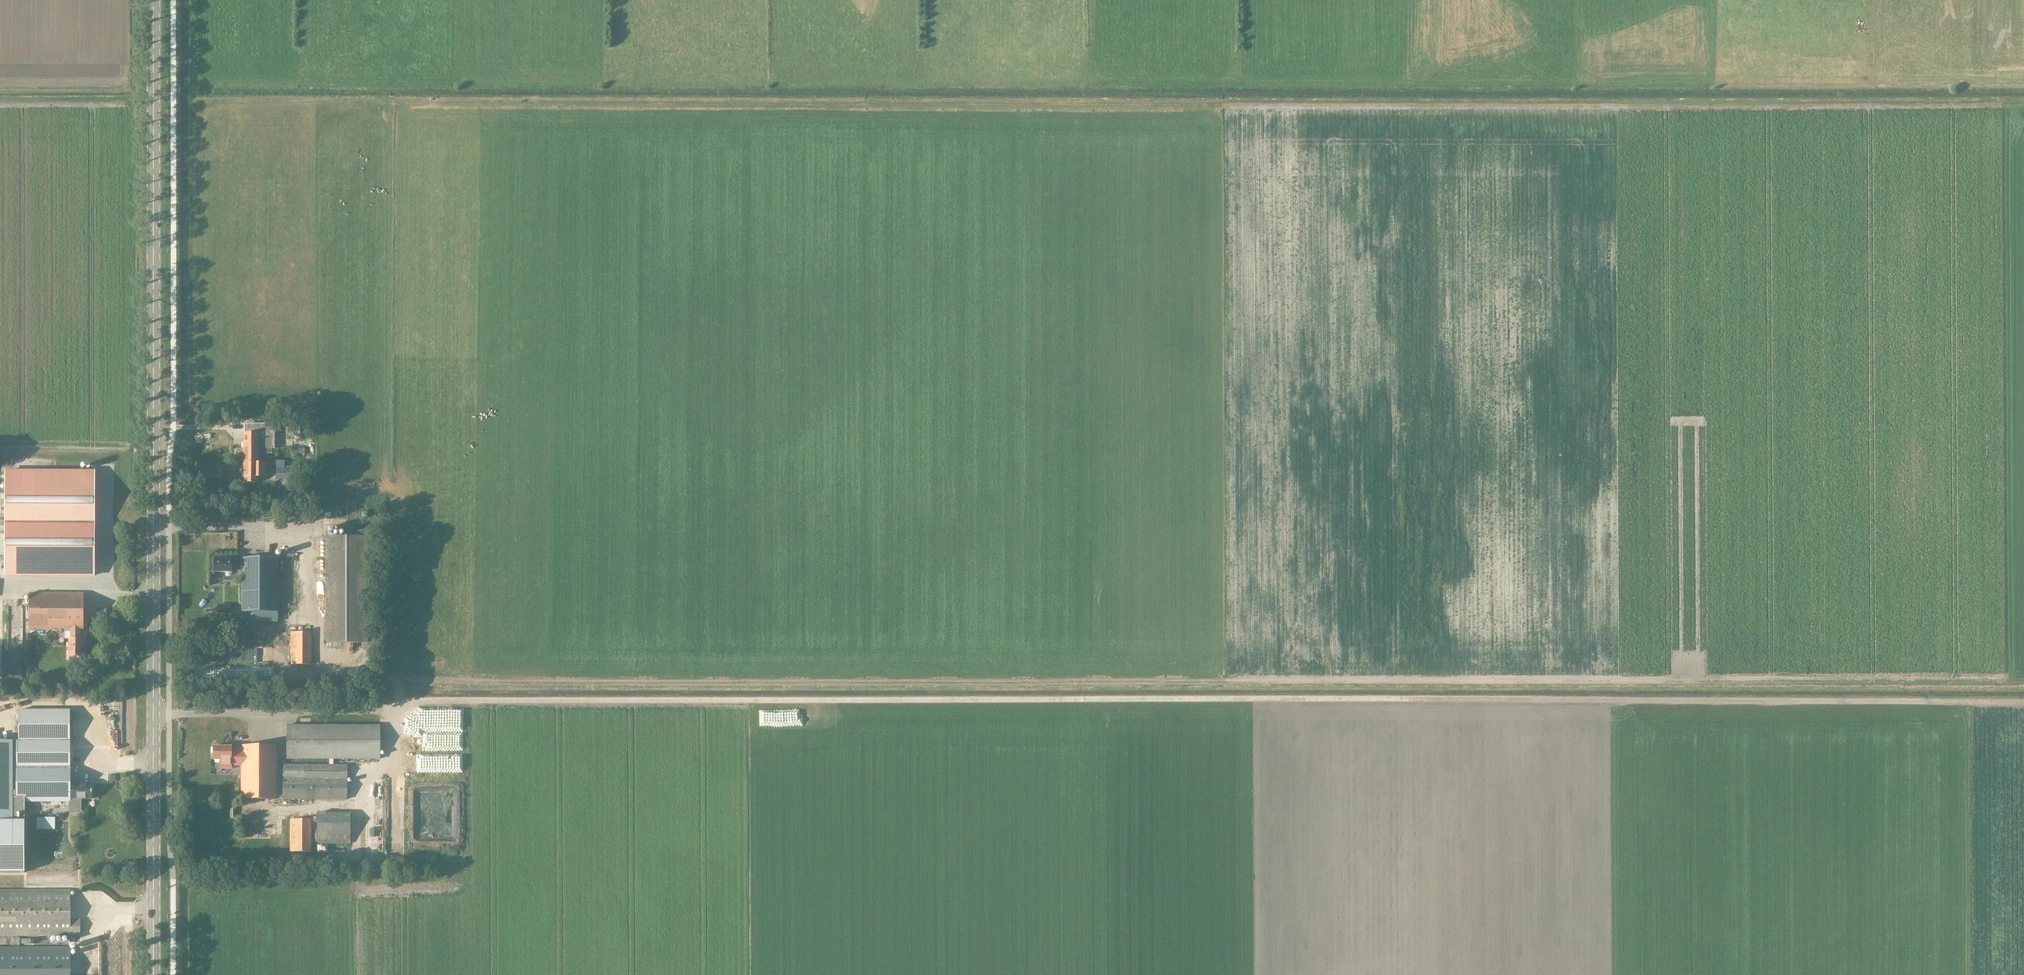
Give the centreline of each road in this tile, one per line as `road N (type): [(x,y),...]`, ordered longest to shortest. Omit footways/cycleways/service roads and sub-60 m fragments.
road 1 (secondary): [(153,974),(153,0)]

